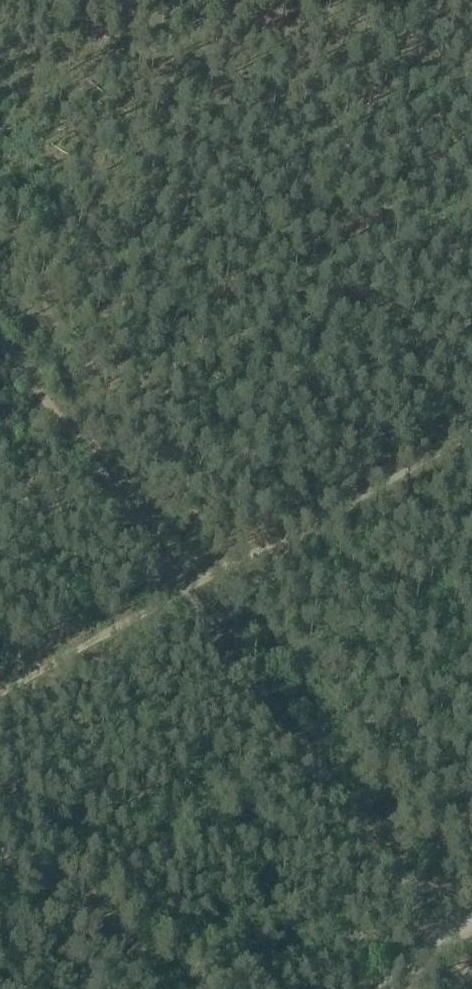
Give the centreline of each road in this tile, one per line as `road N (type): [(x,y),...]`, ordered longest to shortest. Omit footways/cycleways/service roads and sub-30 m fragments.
road 1 (track): [(471,430),(191,585)]
road 2 (track): [(191,585),(0,677)]

